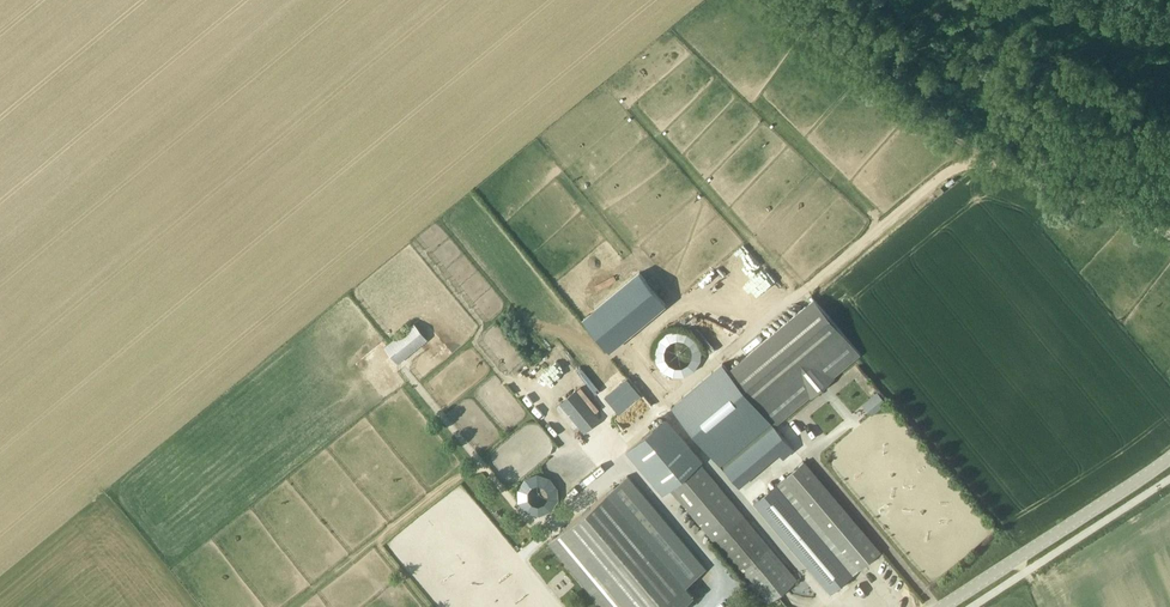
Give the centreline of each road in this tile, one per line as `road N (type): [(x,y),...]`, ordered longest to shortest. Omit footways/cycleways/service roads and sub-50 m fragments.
road 1 (unclassified): [(808,286),(968,165),(993,165),(1169,236)]
road 2 (track): [(769,0),(993,165)]
road 3 (tertiary): [(941,606),(1169,454)]

